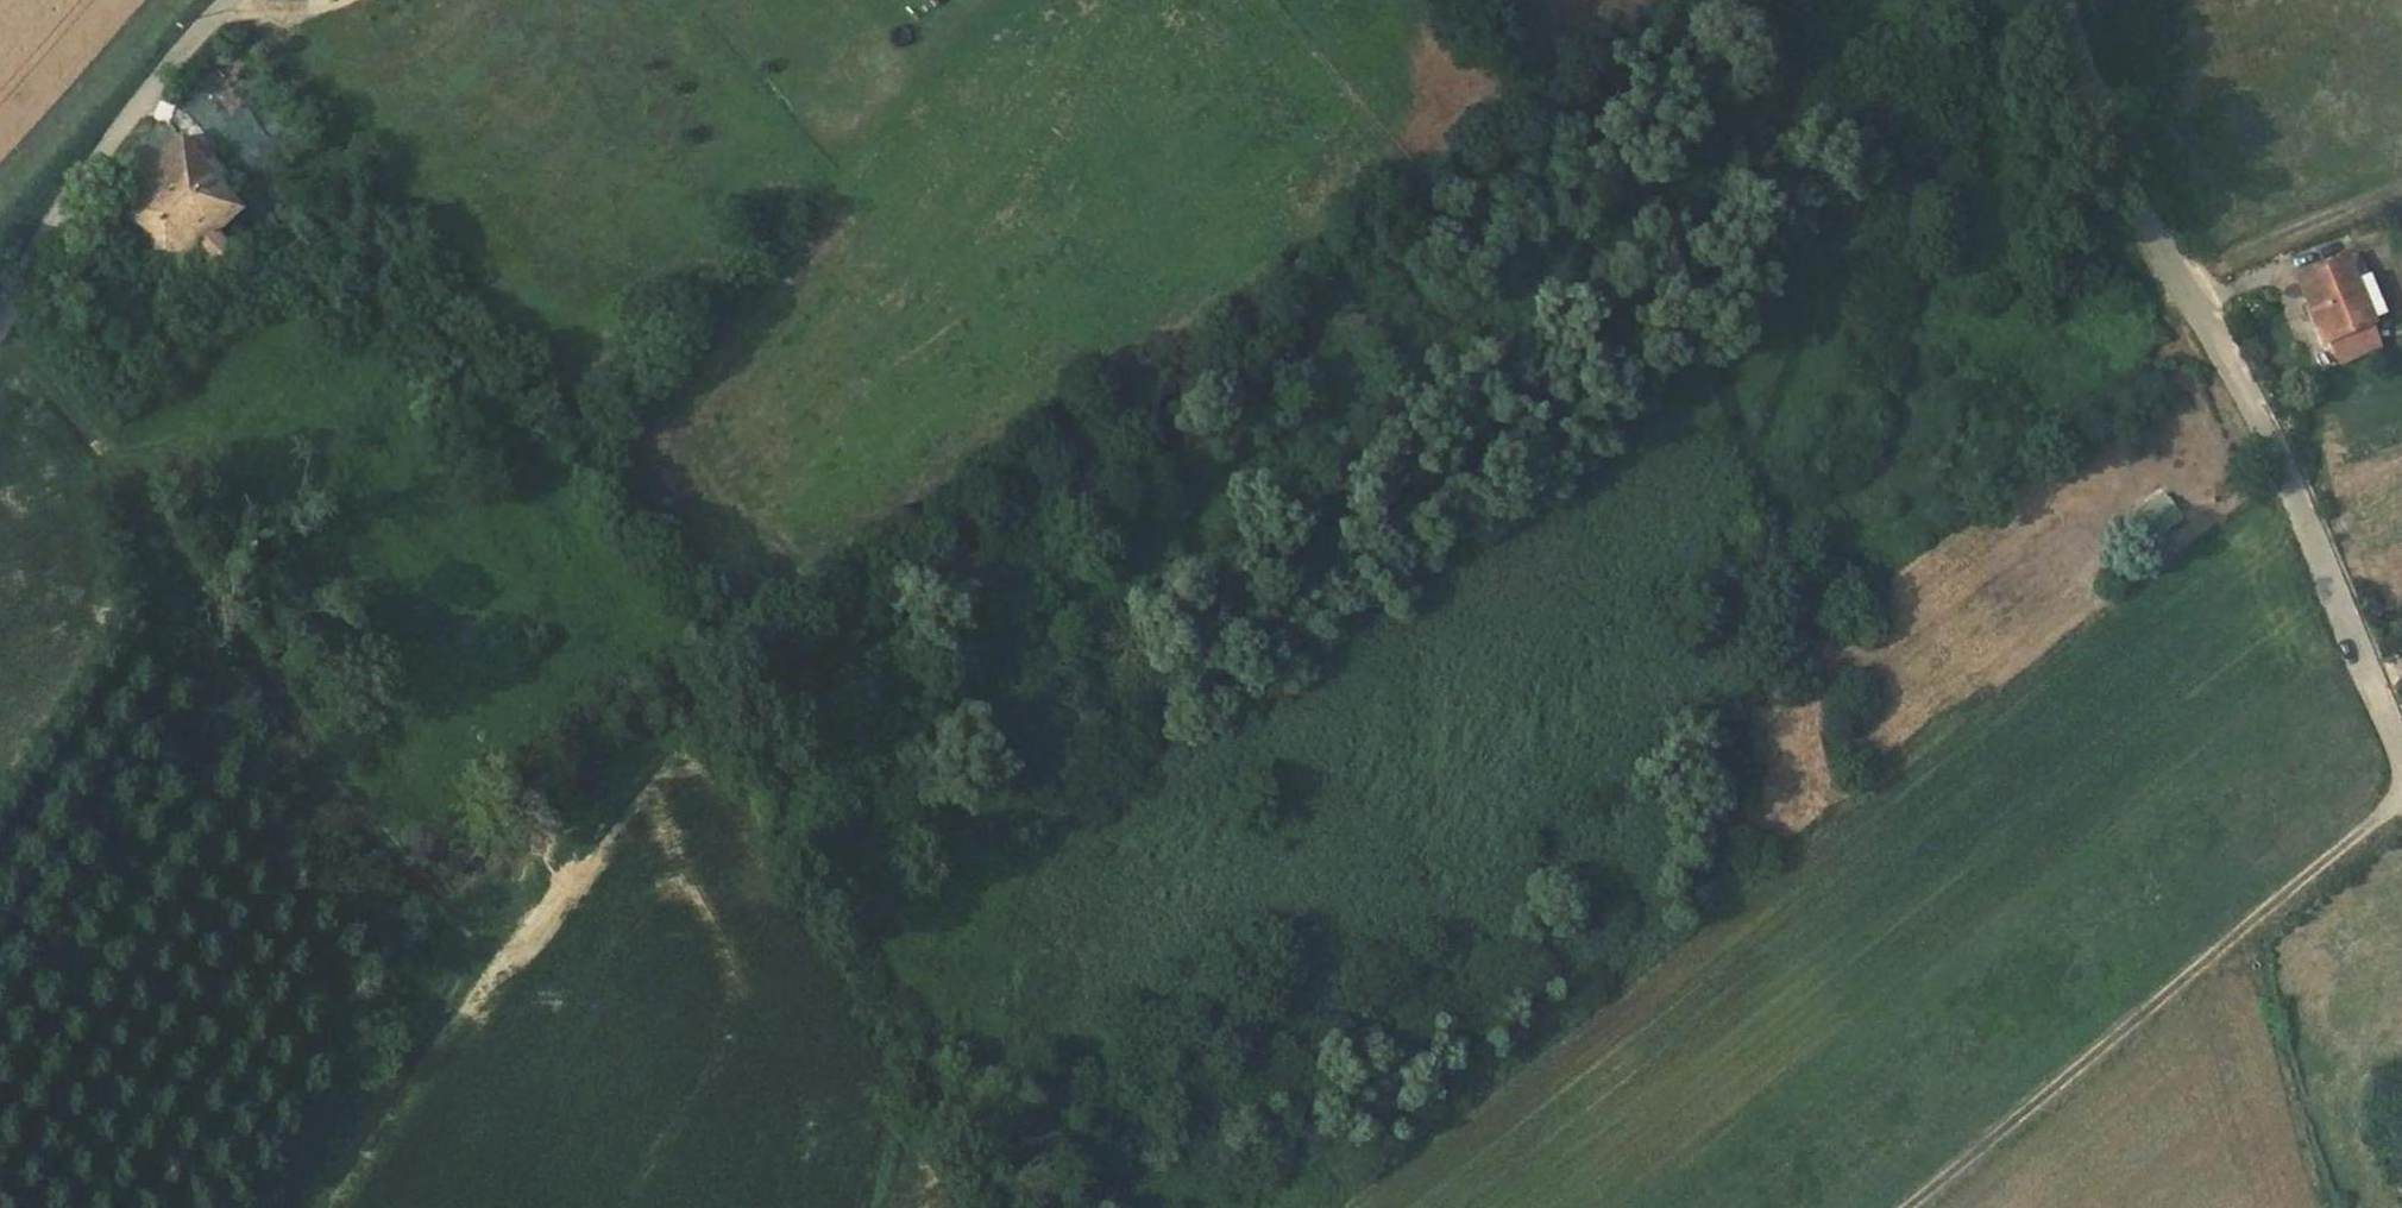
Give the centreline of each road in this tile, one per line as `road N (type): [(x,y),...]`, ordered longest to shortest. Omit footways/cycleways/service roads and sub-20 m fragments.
road 1 (unclassified): [(2401,768),(2066,0)]
road 2 (unclassified): [(0,330),(99,159),(234,0)]

